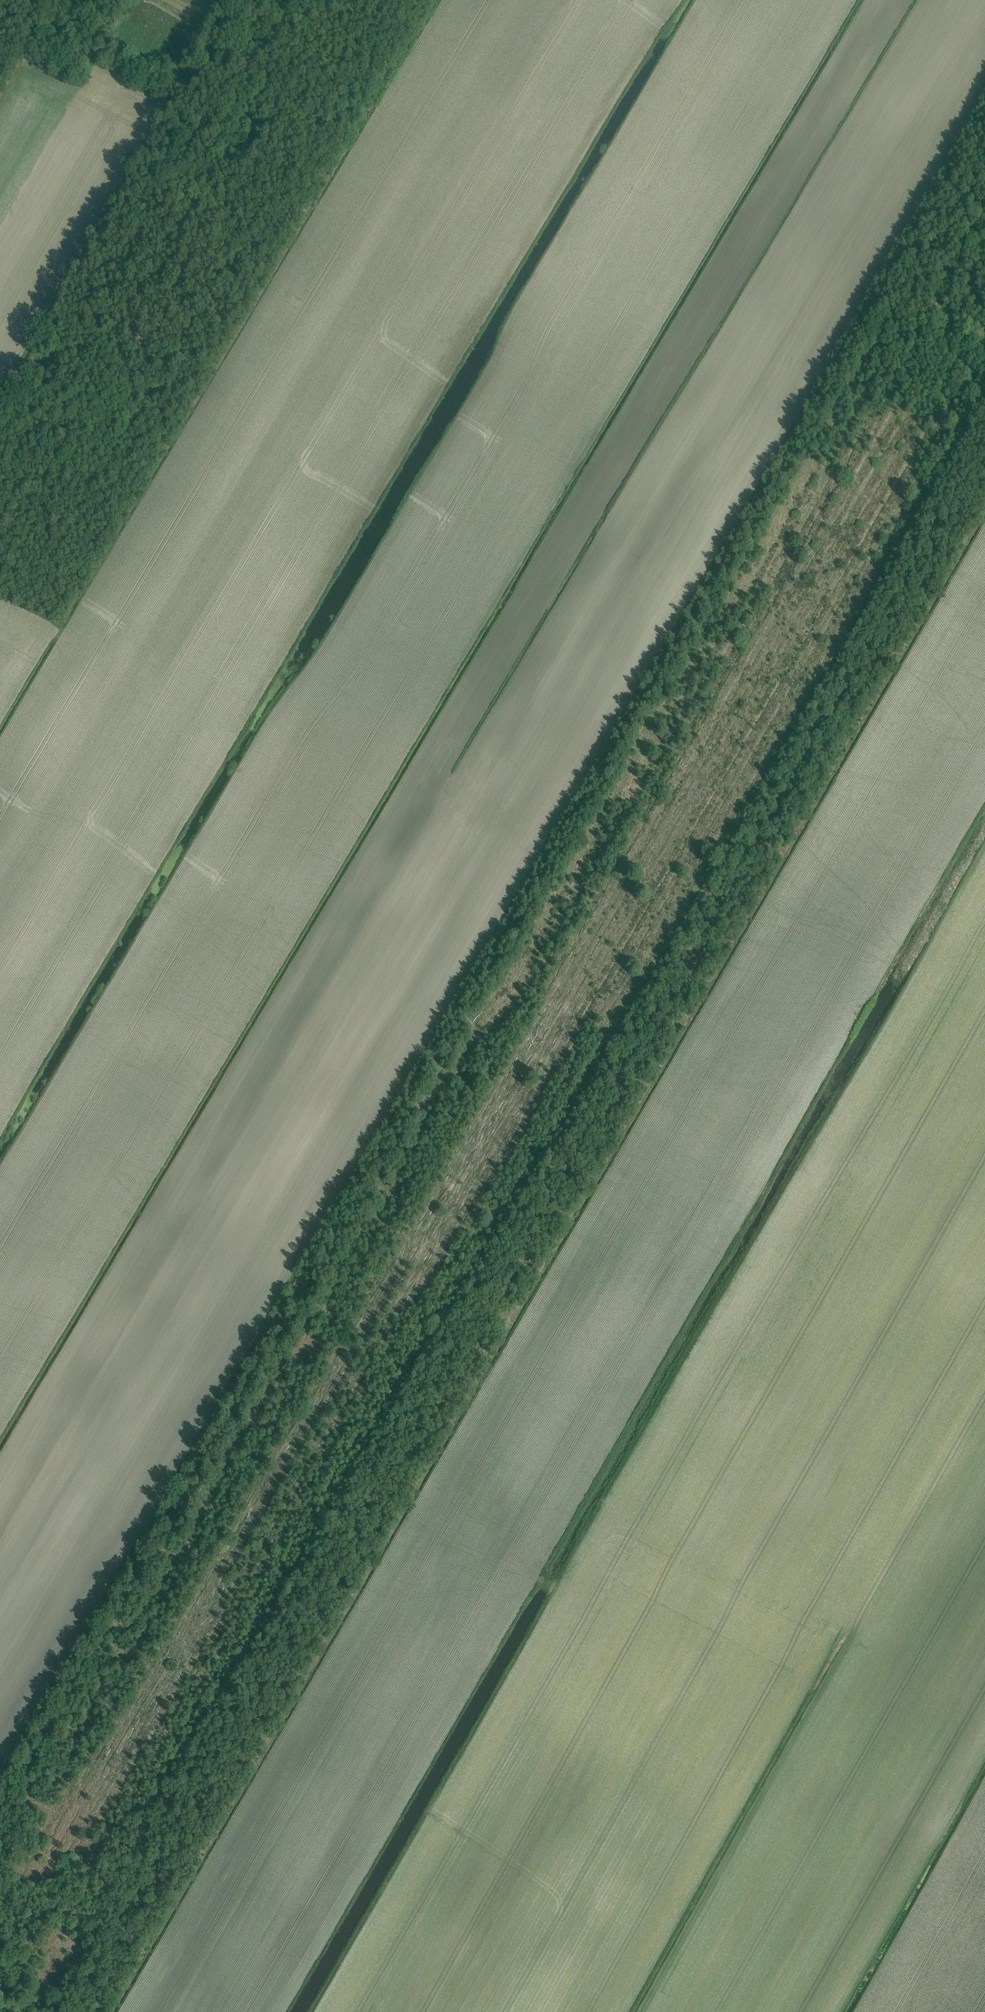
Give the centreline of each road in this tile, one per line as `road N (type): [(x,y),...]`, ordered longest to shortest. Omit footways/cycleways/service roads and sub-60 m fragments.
road 1 (track): [(0,1818),(156,1558),(238,1401),(367,1199)]

